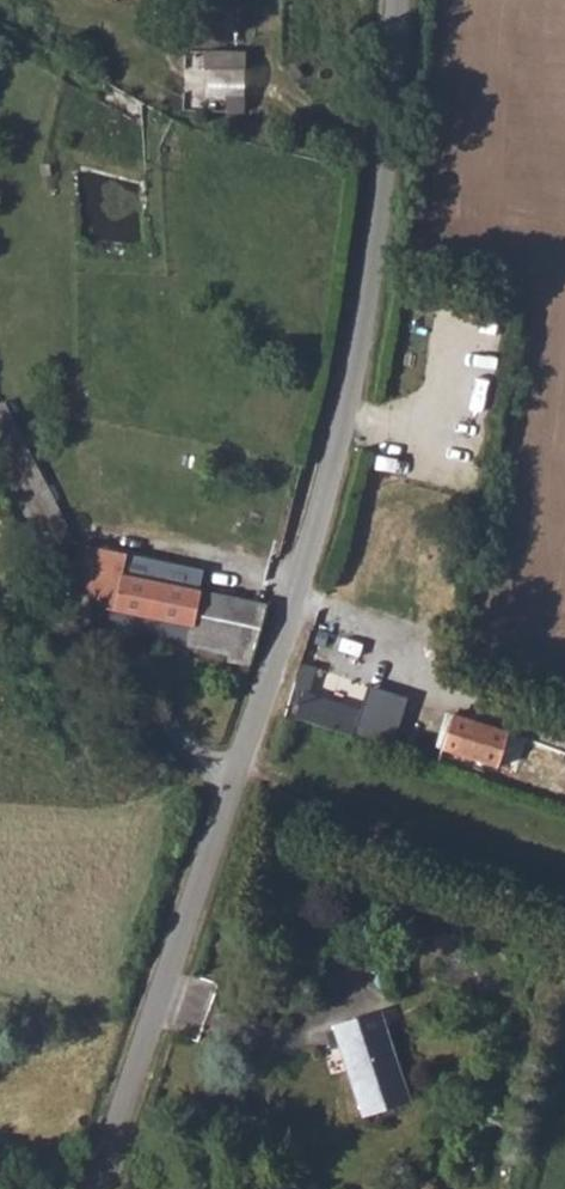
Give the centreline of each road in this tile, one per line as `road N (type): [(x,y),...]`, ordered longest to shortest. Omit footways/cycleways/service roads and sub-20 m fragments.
road 1 (unclassified): [(396,0),(366,310),(340,433),(231,795)]
road 2 (unclassified): [(231,795),(95,1188)]
road 3 (unclassified): [(231,795),(131,672),(0,451)]

